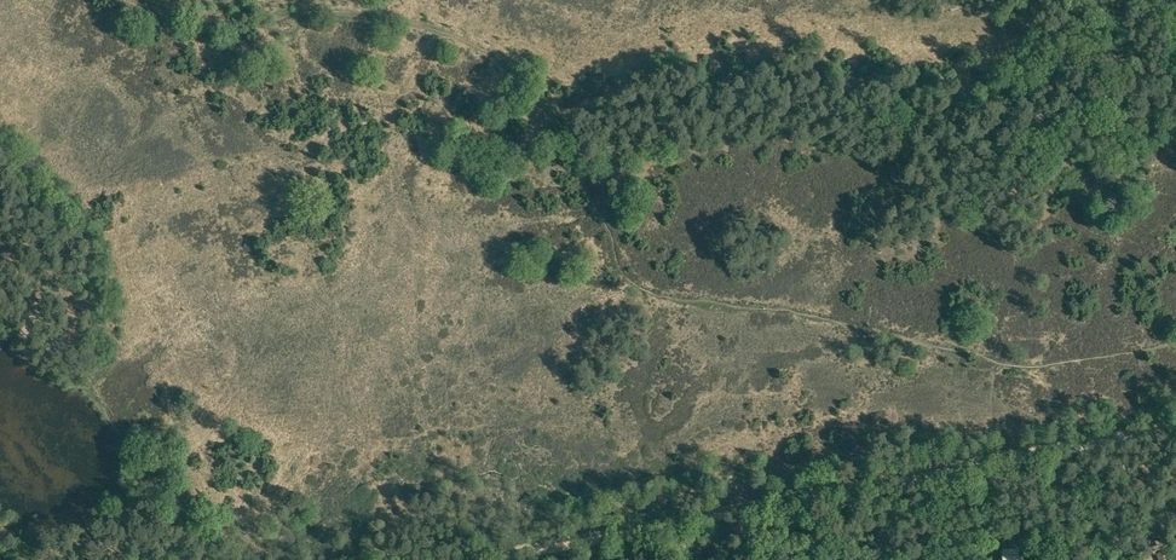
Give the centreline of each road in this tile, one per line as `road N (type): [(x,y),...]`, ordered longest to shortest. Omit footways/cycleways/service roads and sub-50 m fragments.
road 1 (track): [(478,559),(1175,425)]

